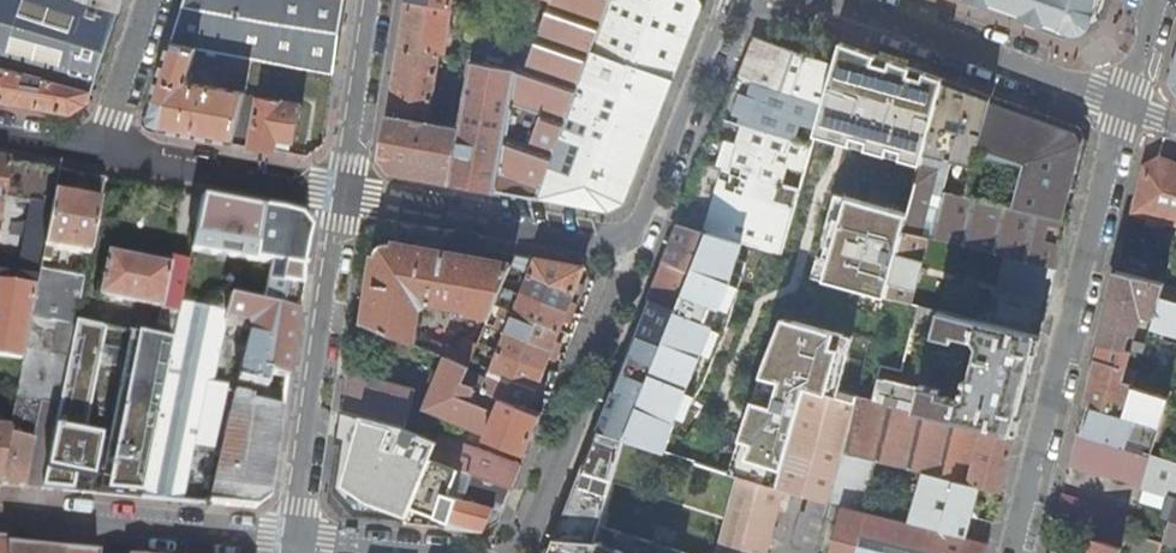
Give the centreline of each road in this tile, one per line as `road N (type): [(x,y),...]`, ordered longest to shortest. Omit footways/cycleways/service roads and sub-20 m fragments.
road 1 (residential): [(346,200),(629,249),(724,0)]
road 2 (unclassified): [(1117,113),(1012,552)]
road 3 (residential): [(291,548),(346,200)]
road 4 (residential): [(1117,113),(803,0)]
road 5 (residential): [(291,548),(0,519)]
road 6 (residential): [(97,148),(346,200)]
road 7 (residential): [(346,200),(377,0)]
road 8 (residential): [(97,148),(148,0)]

